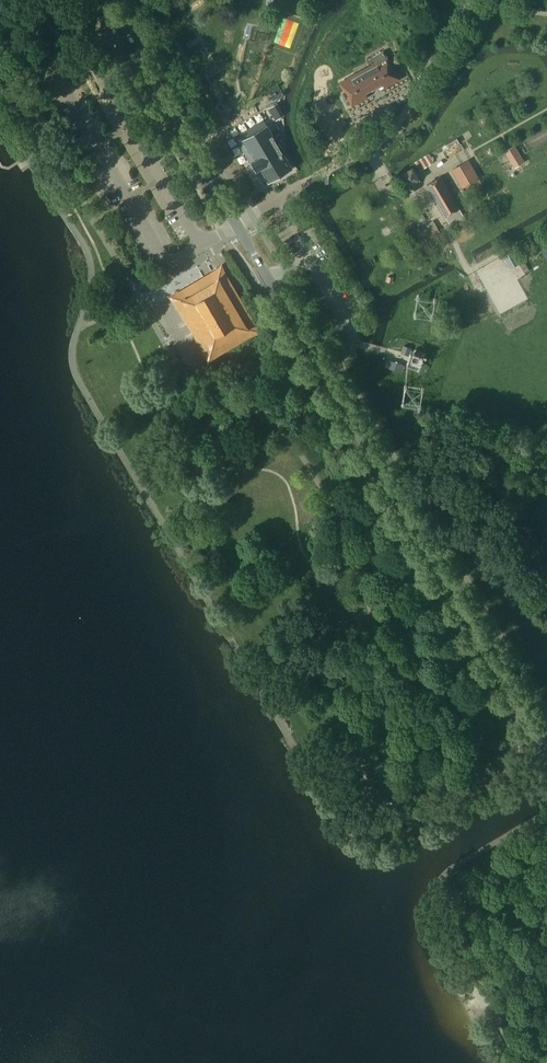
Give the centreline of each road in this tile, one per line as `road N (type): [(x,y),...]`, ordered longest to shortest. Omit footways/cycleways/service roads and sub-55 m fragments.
road 1 (tertiary): [(546,749),(105,0)]

